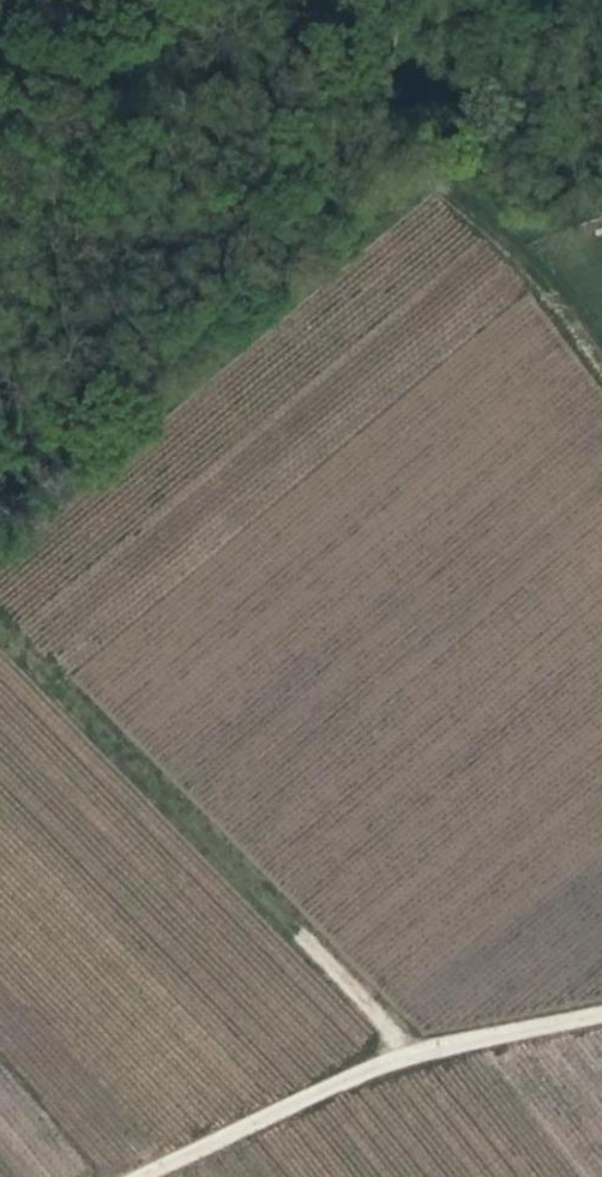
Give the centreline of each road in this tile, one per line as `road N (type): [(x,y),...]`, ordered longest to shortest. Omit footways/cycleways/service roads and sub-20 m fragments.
road 1 (track): [(408,1055),(297,929),(0,624)]
road 2 (track): [(0,547),(427,181)]
road 3 (track): [(601,352),(304,46),(236,0)]
road 4 (track): [(601,1012),(408,1055),(139,1176)]

